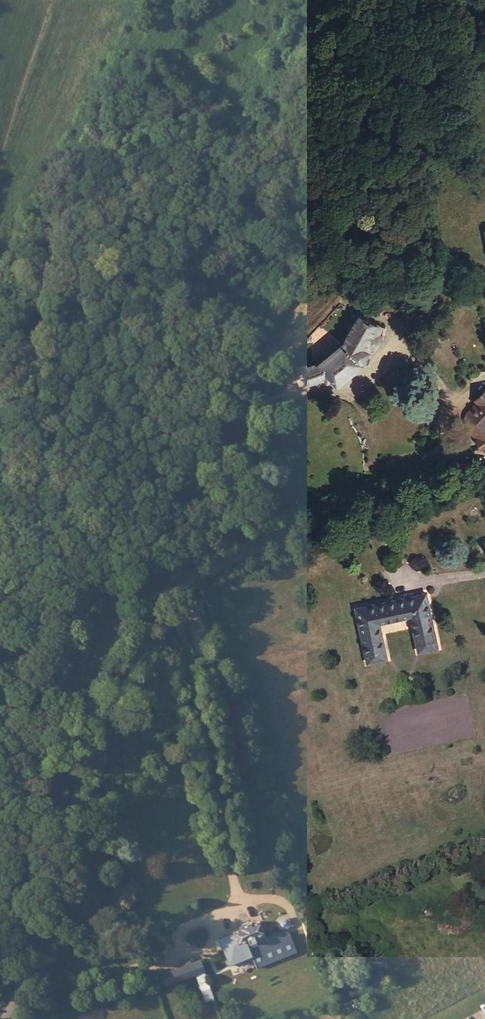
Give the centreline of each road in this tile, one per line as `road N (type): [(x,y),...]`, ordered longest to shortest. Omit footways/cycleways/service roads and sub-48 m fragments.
road 1 (tertiary): [(27,953),(42,931),(139,605),(165,583),(331,519),(484,476)]

